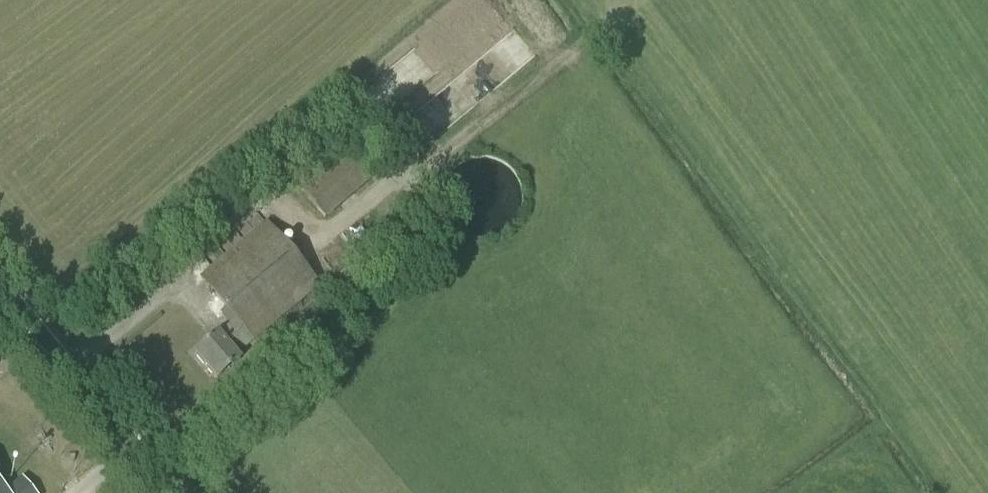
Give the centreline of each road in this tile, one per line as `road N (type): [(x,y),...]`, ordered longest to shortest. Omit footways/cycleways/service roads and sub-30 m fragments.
road 1 (unclassified): [(0,259),(195,492)]

